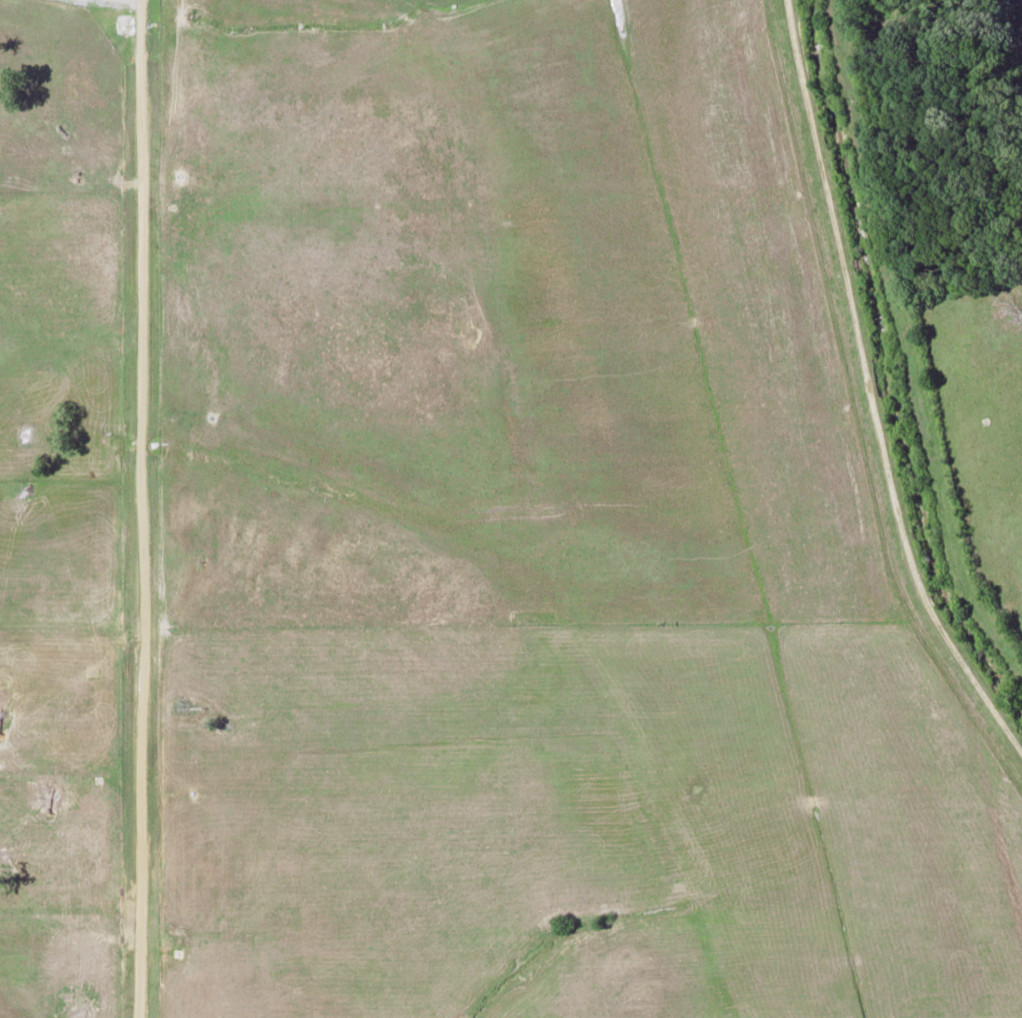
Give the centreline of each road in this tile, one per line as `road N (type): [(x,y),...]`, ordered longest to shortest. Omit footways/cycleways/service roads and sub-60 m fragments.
road 1 (residential): [(158,0),(146,1017)]
road 2 (residential): [(1021,748),(921,596),(790,0)]

